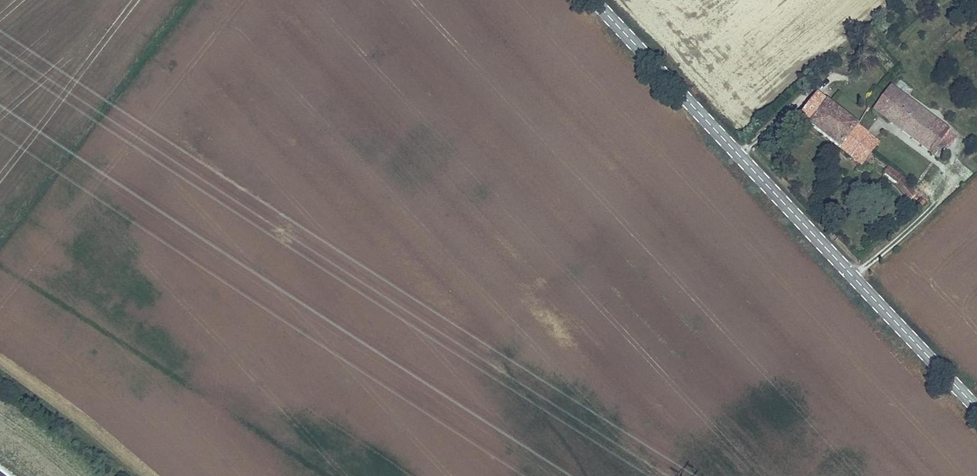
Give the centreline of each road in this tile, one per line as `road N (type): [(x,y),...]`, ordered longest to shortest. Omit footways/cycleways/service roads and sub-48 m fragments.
road 1 (secondary): [(593,0),(976,407)]

